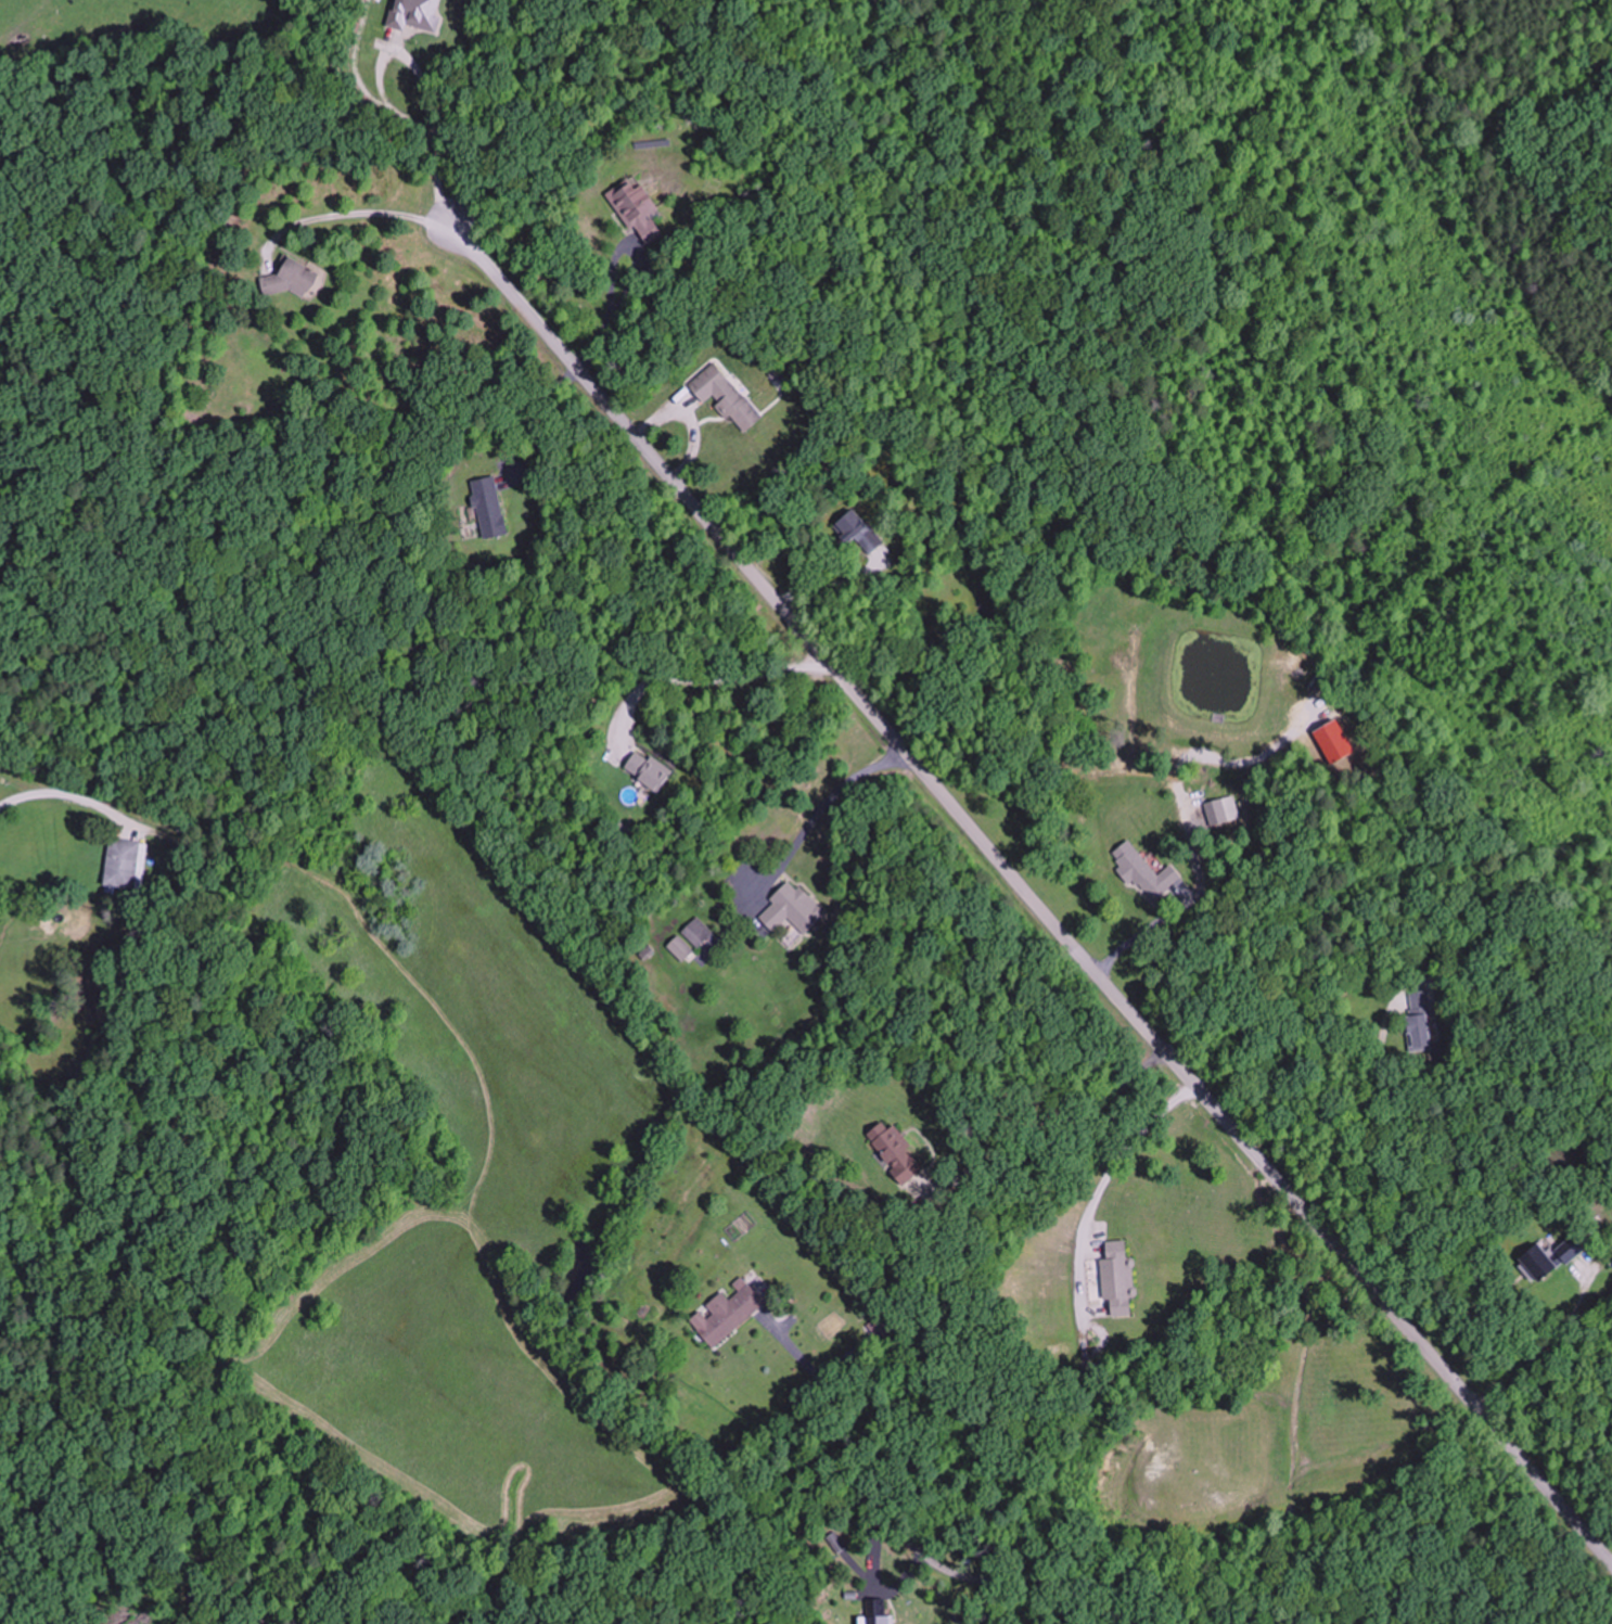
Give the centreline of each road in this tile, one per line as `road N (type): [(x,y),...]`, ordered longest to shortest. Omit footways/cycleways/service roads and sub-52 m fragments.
road 1 (residential): [(1611,1566),(437,210)]
road 2 (residential): [(0,810),(36,798),(79,801),(196,844)]

